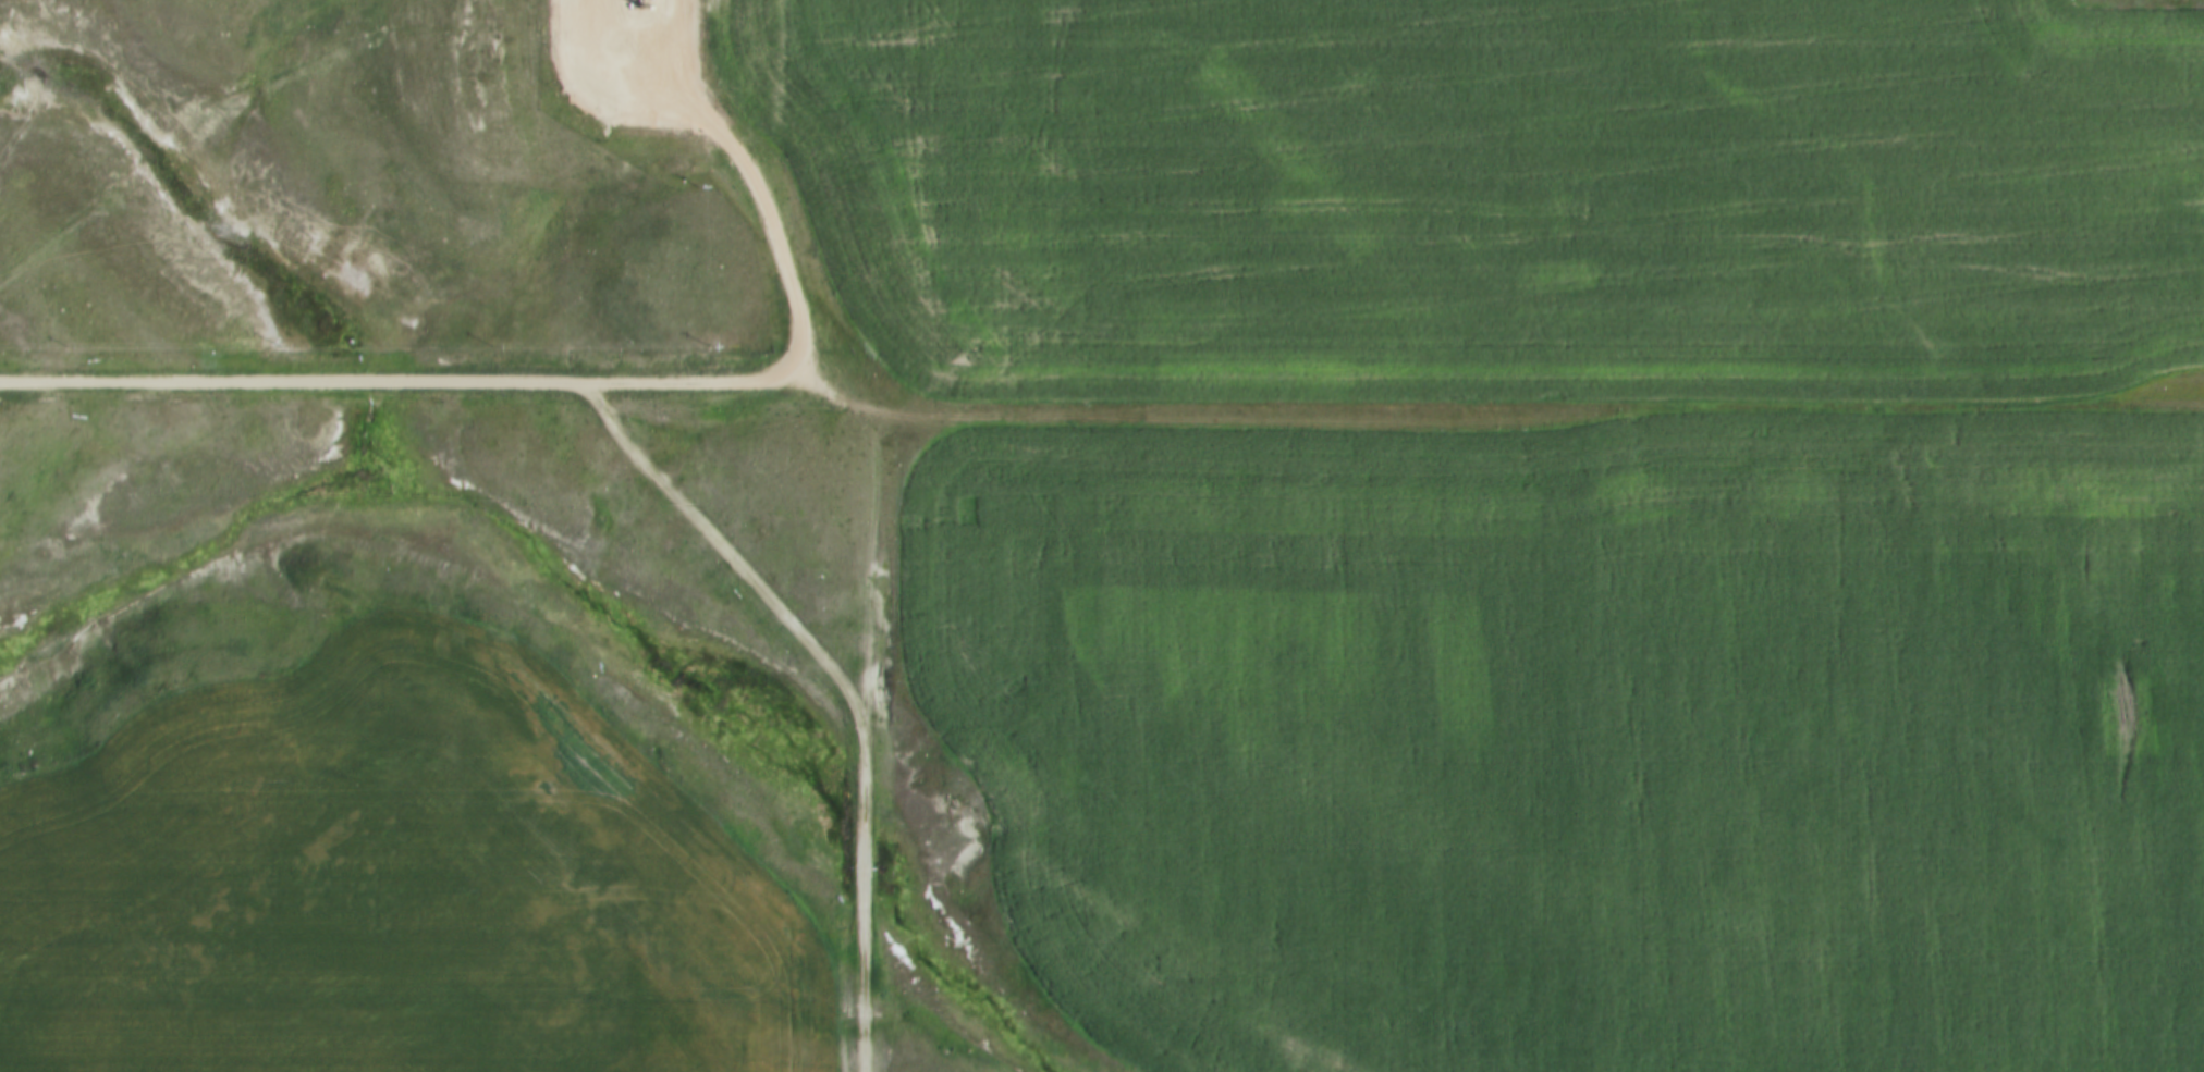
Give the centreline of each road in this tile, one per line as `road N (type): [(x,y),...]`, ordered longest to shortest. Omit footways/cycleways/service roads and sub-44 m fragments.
road 1 (track): [(581,403),(715,541),(859,711),(867,772),(863,1071)]

